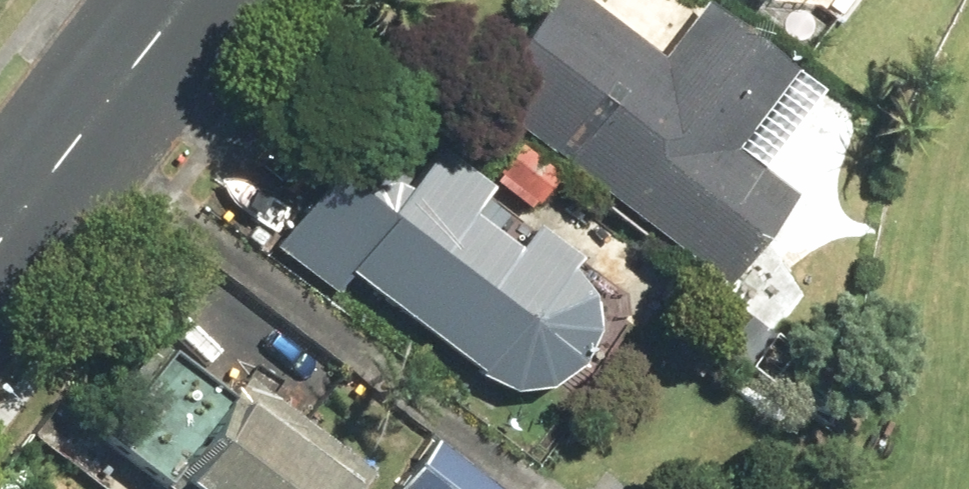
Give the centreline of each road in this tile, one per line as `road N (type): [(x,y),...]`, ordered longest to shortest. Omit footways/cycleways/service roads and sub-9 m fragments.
road 1 (tertiary): [(0,246),(189,0)]

